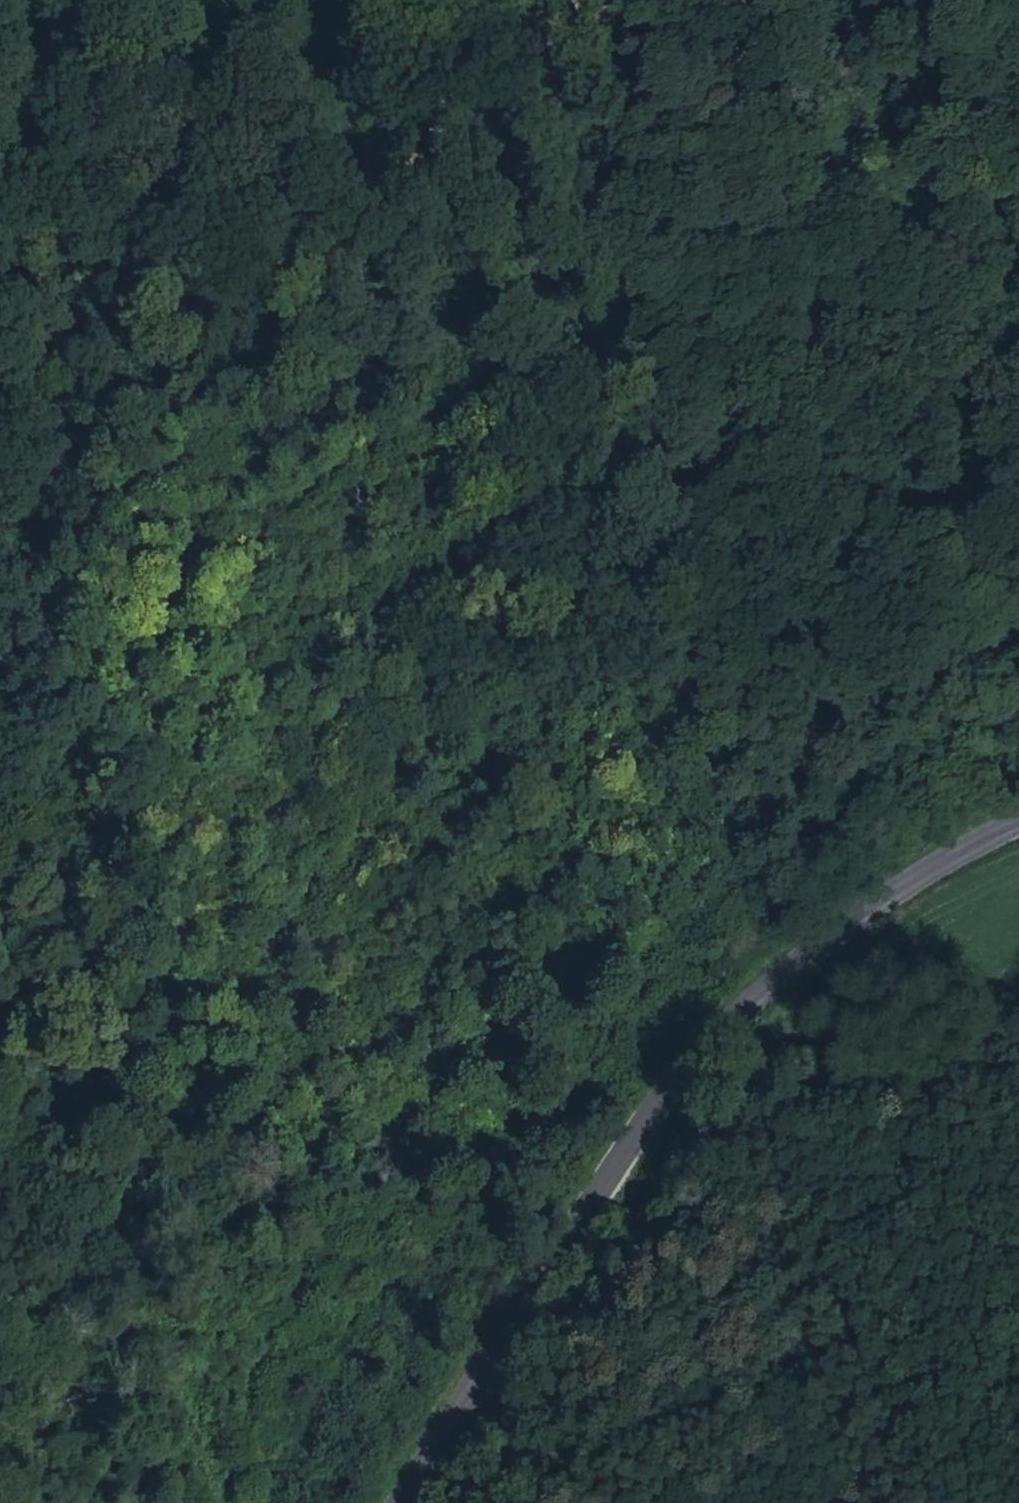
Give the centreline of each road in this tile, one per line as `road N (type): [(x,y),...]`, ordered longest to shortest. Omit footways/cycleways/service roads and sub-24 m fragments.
road 1 (tertiary): [(403,1502),(685,1069),(840,930),(1018,822)]

